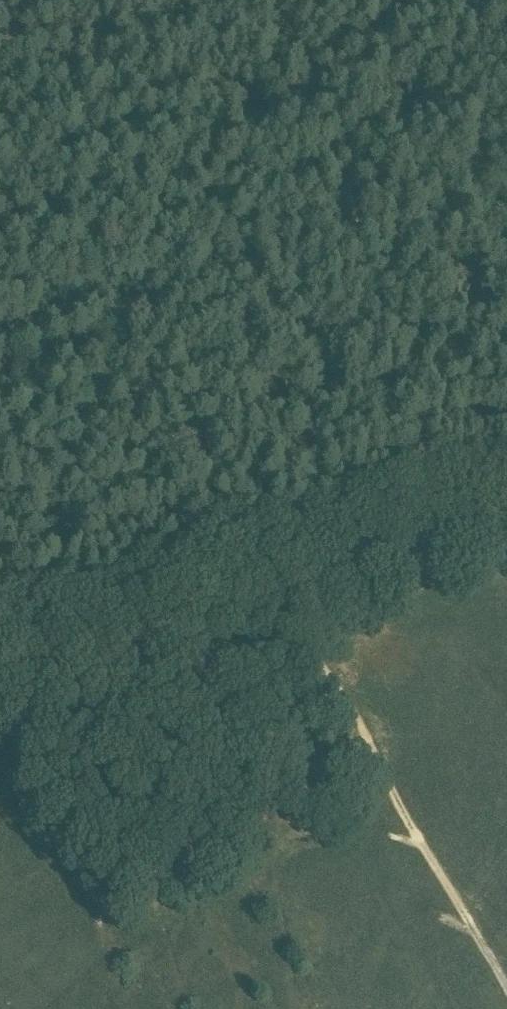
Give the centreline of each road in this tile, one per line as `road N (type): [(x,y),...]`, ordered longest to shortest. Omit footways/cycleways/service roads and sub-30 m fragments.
road 1 (track): [(506,986),(301,659),(222,658),(112,712),(0,747)]
road 2 (track): [(506,233),(475,204),(431,198),(0,344)]
road 3 (tertiary): [(0,680),(506,524)]

